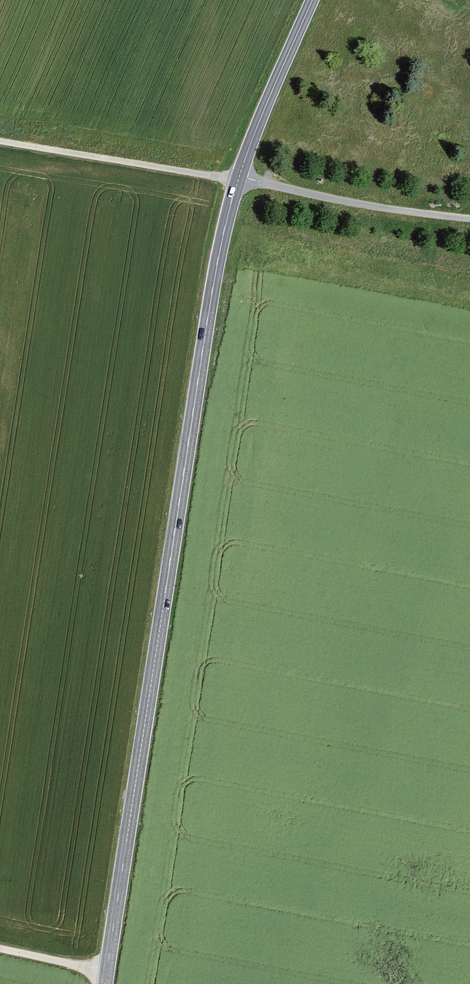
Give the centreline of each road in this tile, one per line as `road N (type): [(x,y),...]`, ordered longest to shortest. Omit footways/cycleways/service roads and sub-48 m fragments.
road 1 (primary): [(243,176),(209,327),(108,967)]
road 2 (track): [(243,176),(0,138)]
road 3 (unclassified): [(469,215),(243,176)]
road 4 (primary): [(314,0),(243,176)]

